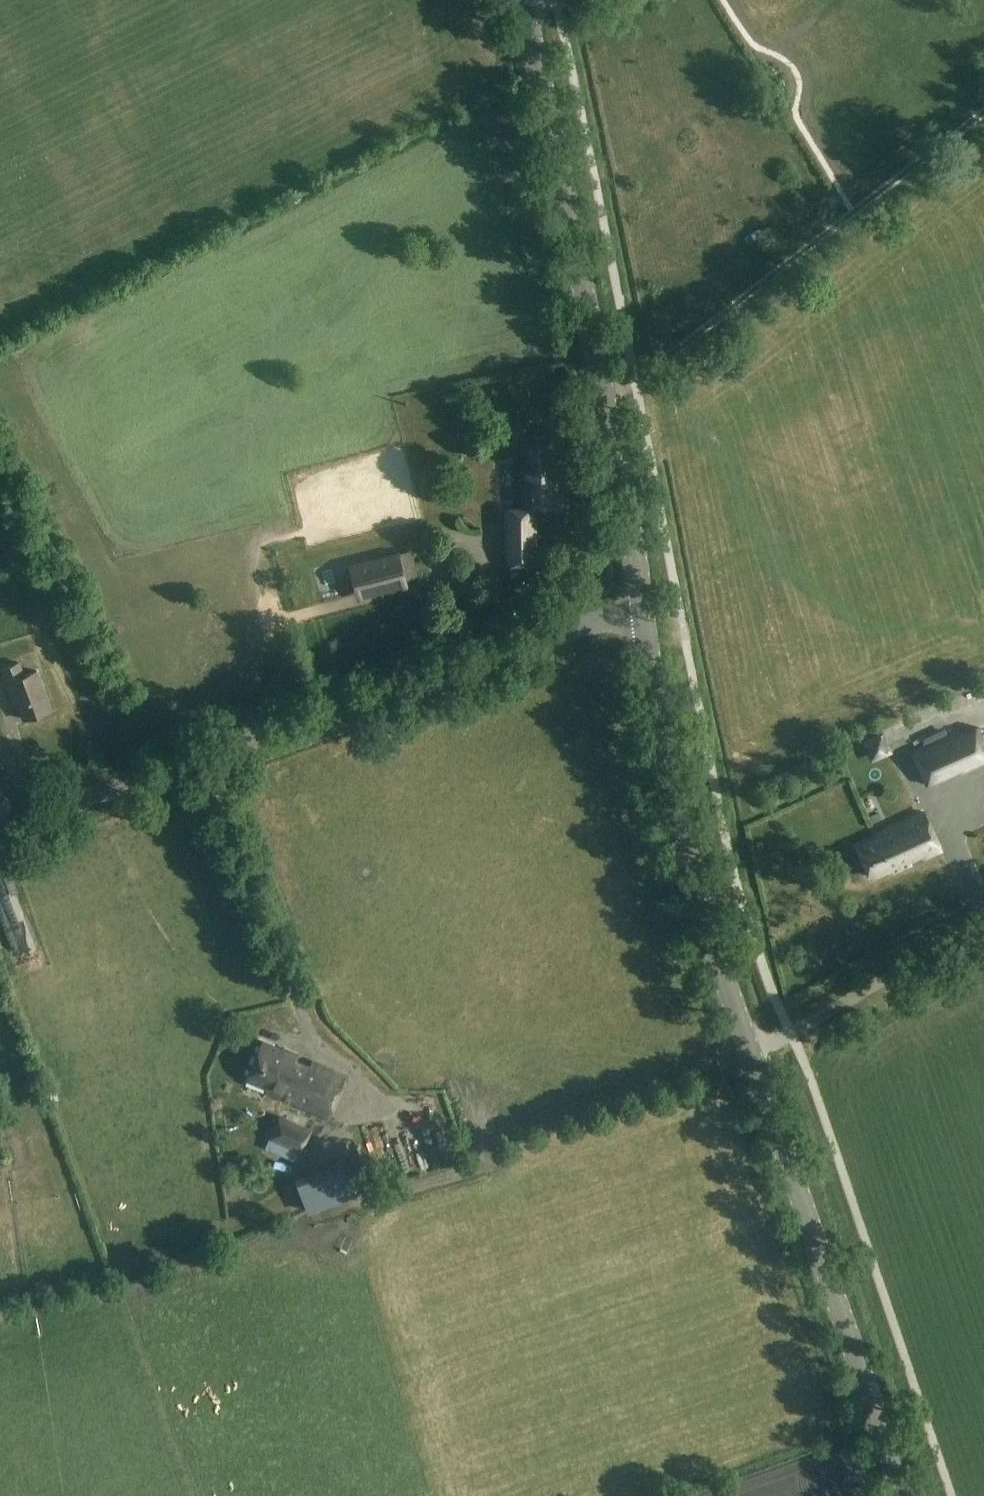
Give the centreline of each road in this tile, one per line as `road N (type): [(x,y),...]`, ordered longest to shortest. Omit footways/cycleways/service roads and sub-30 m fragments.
road 1 (unclassified): [(0,826),(600,619),(643,612)]
road 2 (tertiary): [(643,612),(547,101),(519,0)]
road 3 (tertiary): [(904,1495),(752,1049)]
road 4 (tertiary): [(752,1049),(697,883),(643,612)]
road 5 (unclassified): [(752,1049),(983,920)]

